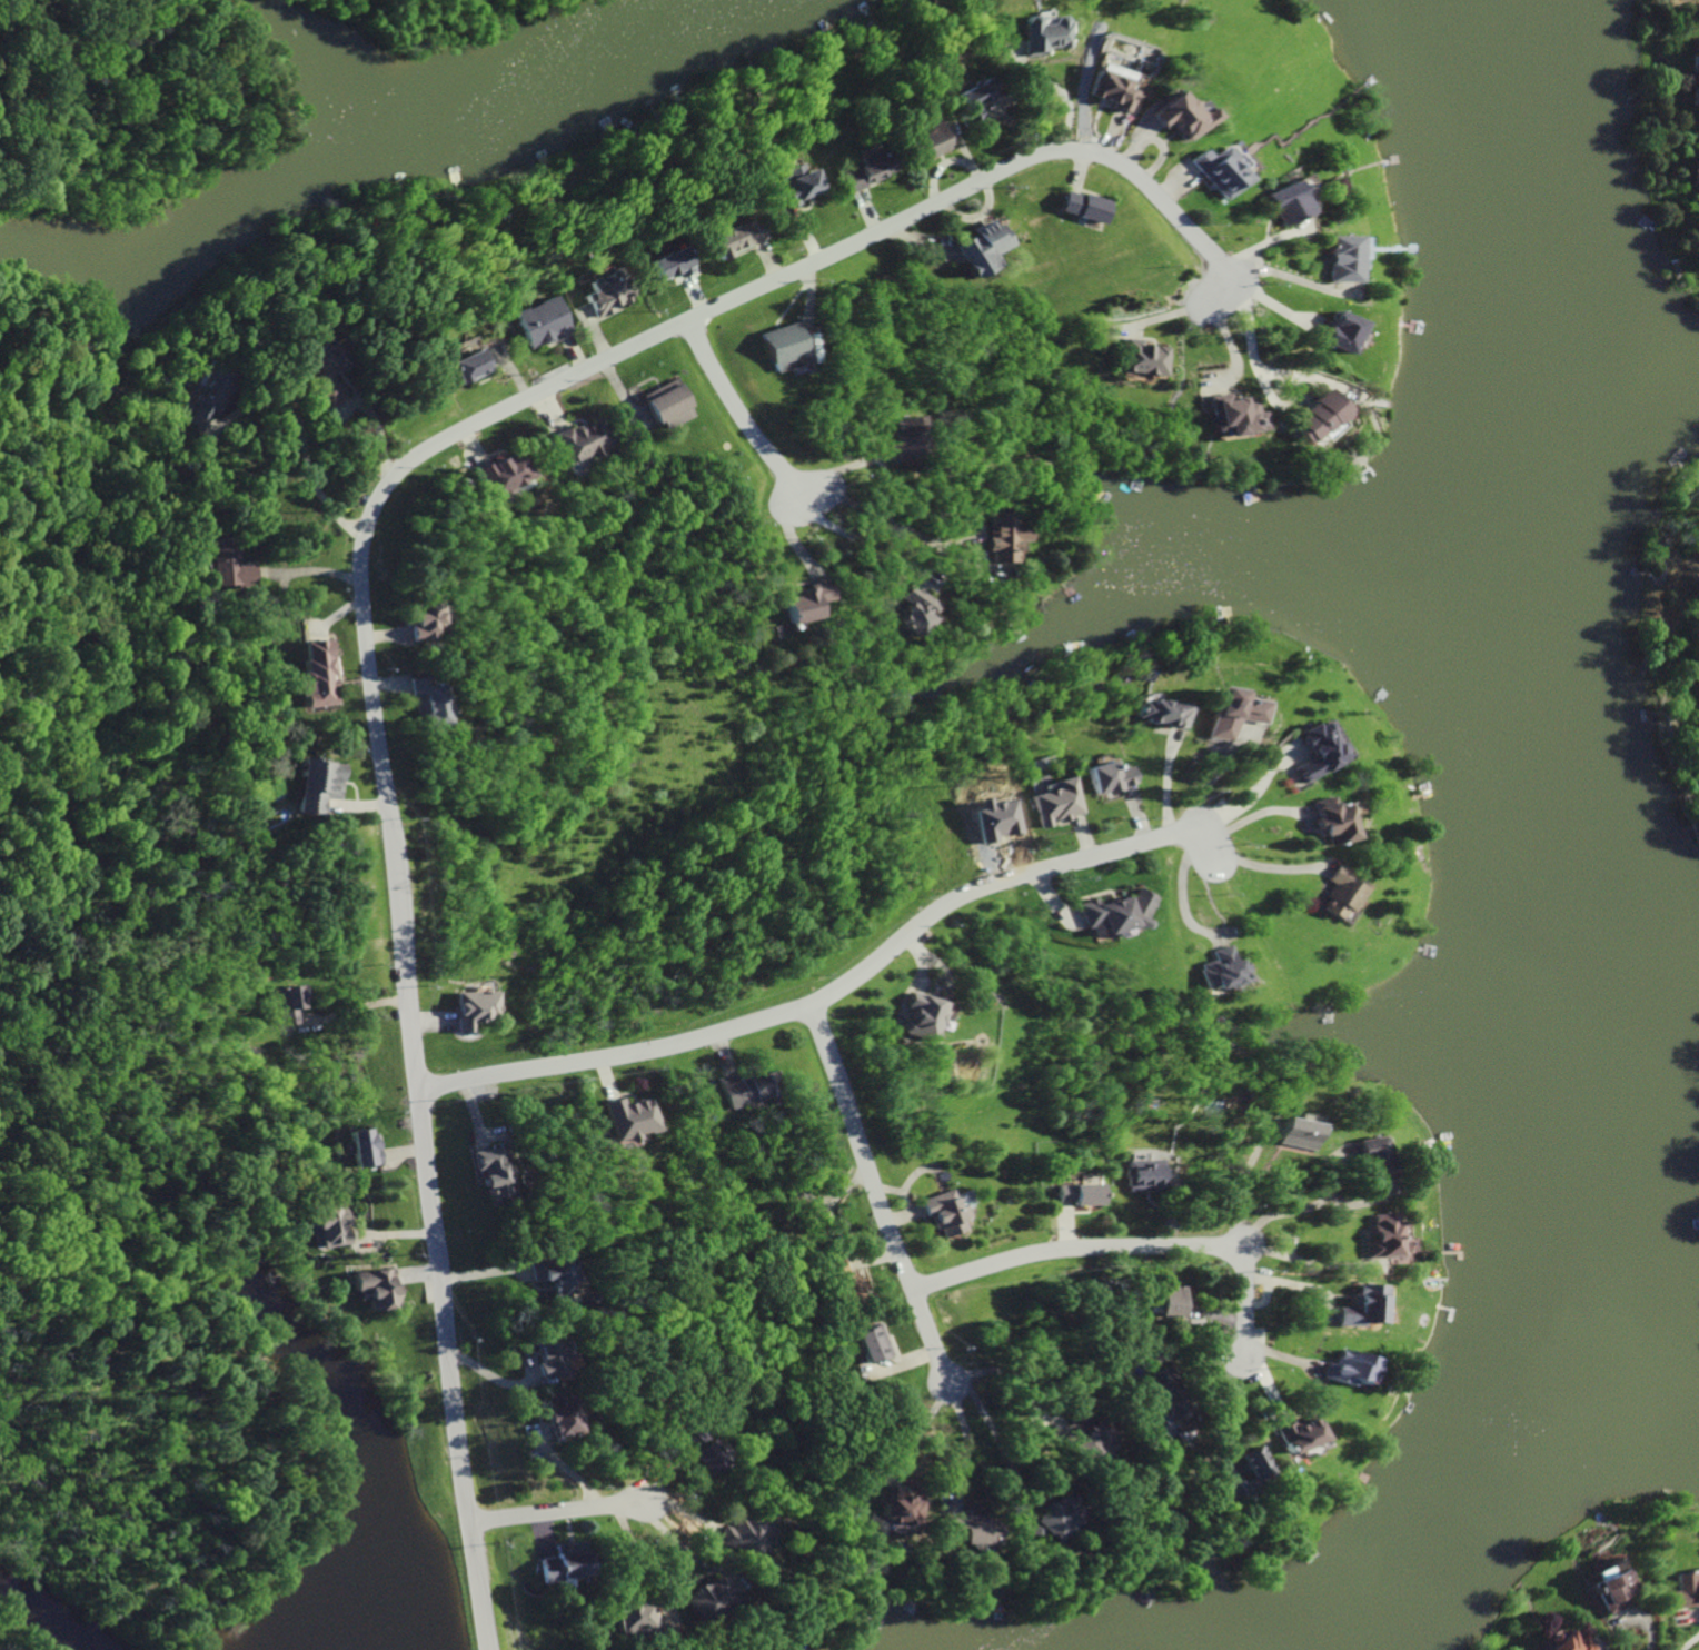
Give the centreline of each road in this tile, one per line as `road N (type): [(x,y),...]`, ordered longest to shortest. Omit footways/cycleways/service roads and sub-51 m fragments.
road 1 (residential): [(384,833),(356,550),(374,499),(429,445),(1051,150),(1096,152),(1134,172),(1223,278)]
road 2 (residential): [(414,1093),(647,1052),(792,1012),(837,988),(961,898),(1192,829)]
road 3 (residential): [(395,934),(480,1649)]
road 4 (residential): [(908,1293),(1057,1251),(1225,1249),(1241,1252),(1241,1358)]
road 5 (residential): [(802,1007),(940,1378)]
road 6 (residential): [(690,318),(734,407),(796,496)]
road 7 (residential): [(464,1525),(635,1508)]

